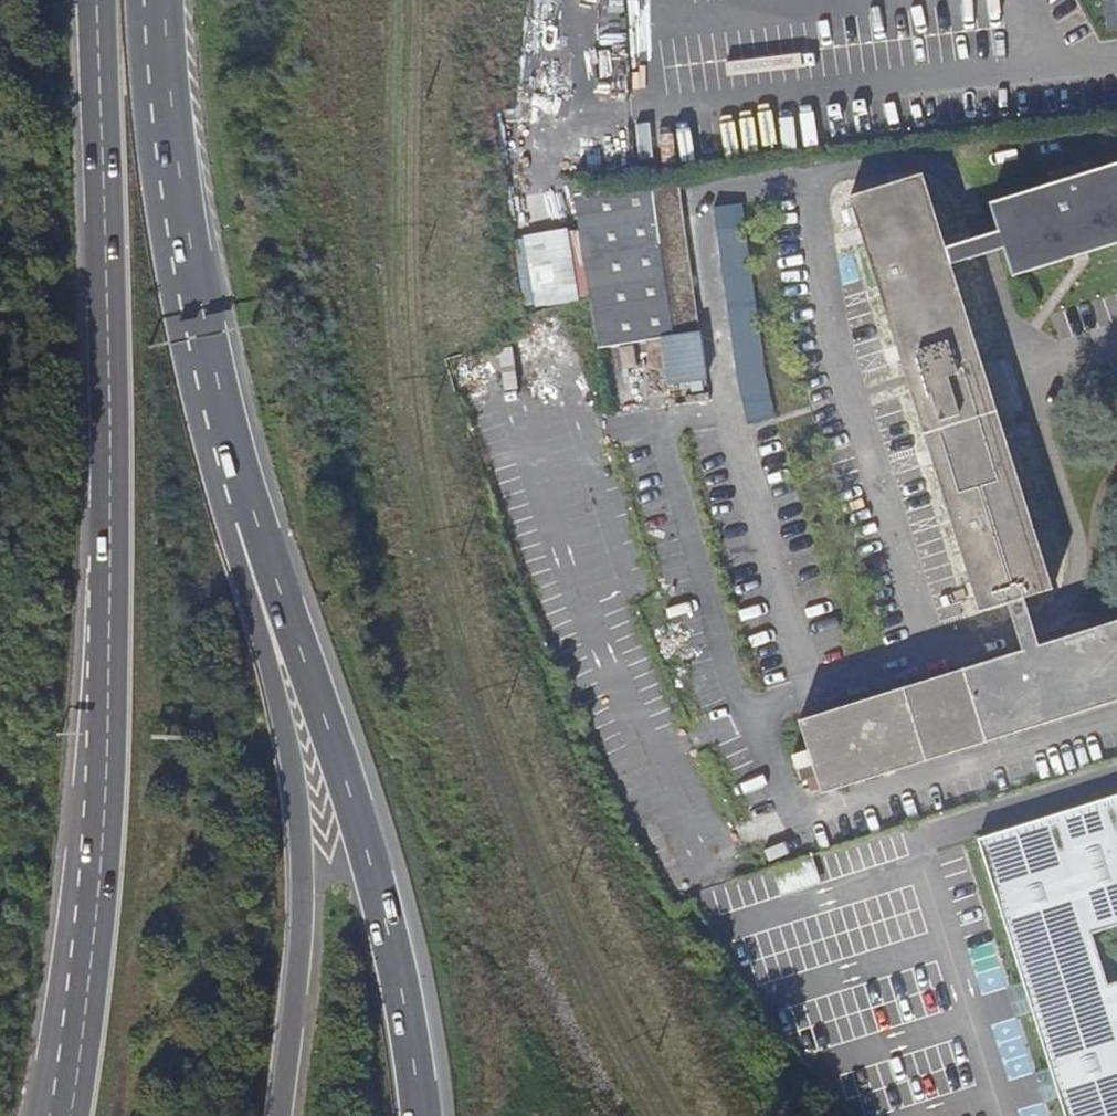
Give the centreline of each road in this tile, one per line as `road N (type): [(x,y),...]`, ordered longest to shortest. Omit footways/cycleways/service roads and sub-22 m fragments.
road 1 (trunk): [(97,0),(110,423),(108,693),(96,923),(70,1115)]
road 2 (trunk): [(419,1115),(403,979),(373,866),(249,516)]
road 3 (trunk): [(273,1115),(301,912),(298,812),(284,726),(243,577),(249,516)]
road 4 (trunk): [(249,516),(181,234),(154,0)]

